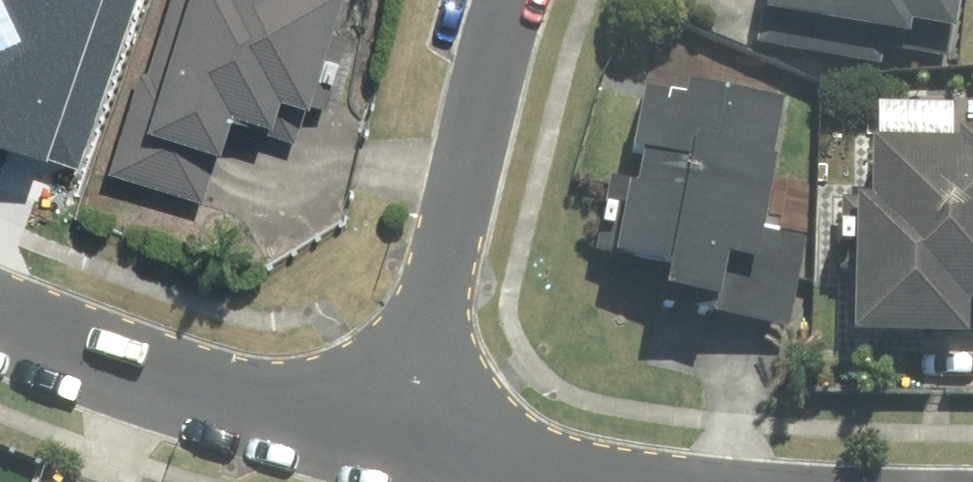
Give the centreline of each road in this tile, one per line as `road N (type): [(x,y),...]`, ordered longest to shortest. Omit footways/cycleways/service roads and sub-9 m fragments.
road 1 (residential): [(511,0),(397,441)]
road 2 (residential): [(397,441),(145,379),(0,324)]
road 3 (residential): [(565,481),(397,441)]

